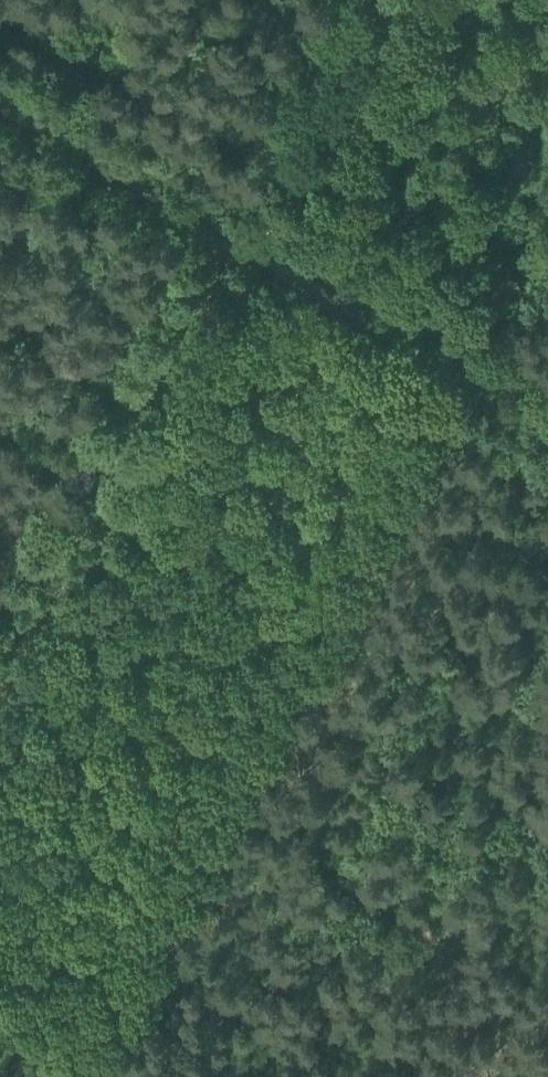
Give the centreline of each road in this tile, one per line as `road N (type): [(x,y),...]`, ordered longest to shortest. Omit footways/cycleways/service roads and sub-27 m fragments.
road 1 (track): [(247,247),(212,266),(0,638)]
road 2 (track): [(247,247),(547,425)]
road 3 (track): [(404,0),(280,220),(247,247)]
road 4 (track): [(0,109),(247,247)]

